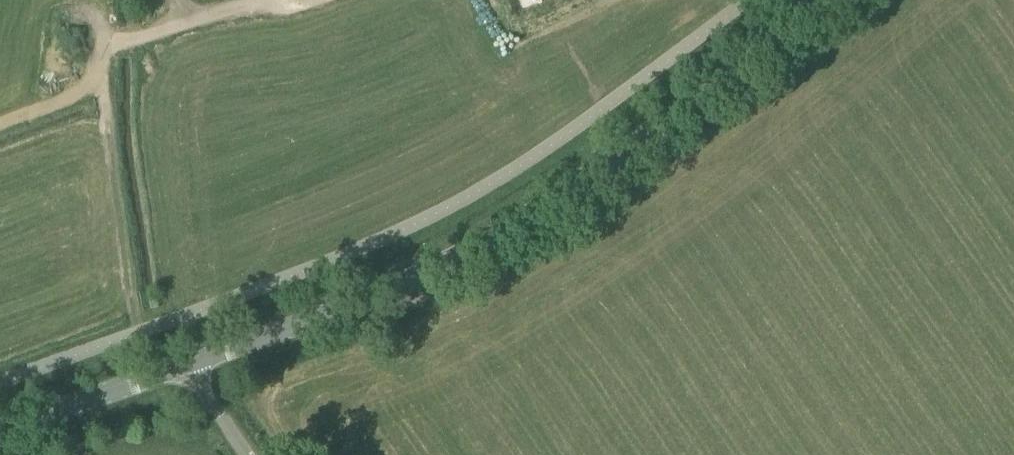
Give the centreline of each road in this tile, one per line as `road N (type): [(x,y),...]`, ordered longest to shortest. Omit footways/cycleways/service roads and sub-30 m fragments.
road 1 (secondary): [(188,366),(408,287),(503,237),(603,172),(828,0)]
road 2 (secondary): [(188,366),(0,434)]

